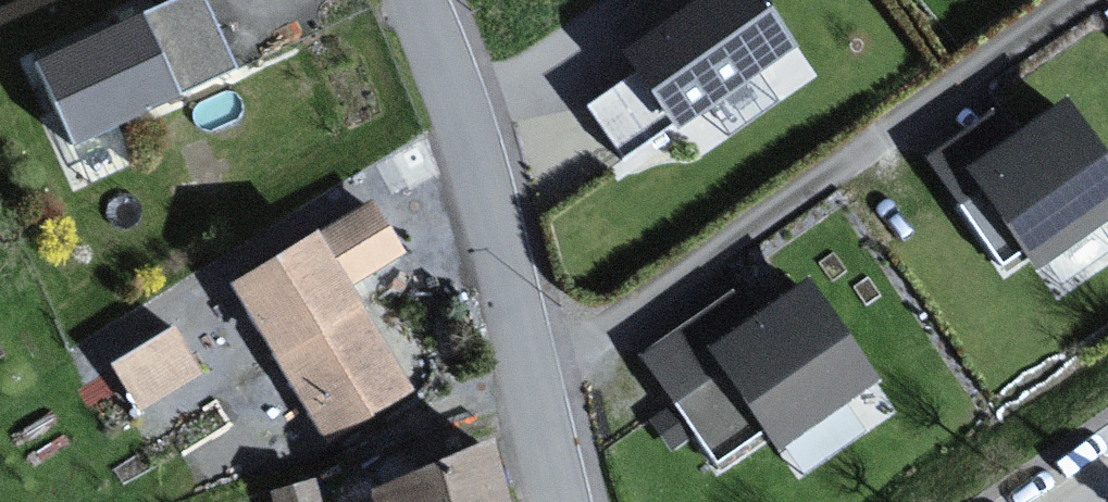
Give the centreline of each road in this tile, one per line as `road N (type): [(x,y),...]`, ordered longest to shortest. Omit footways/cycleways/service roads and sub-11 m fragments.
road 1 (residential): [(1081,0),(557,362),(530,369)]
road 2 (unclassified): [(453,108),(489,210),(530,369)]
road 3 (residential): [(630,0),(516,81),(453,108)]
road 4 (unclassified): [(530,369),(560,501)]

